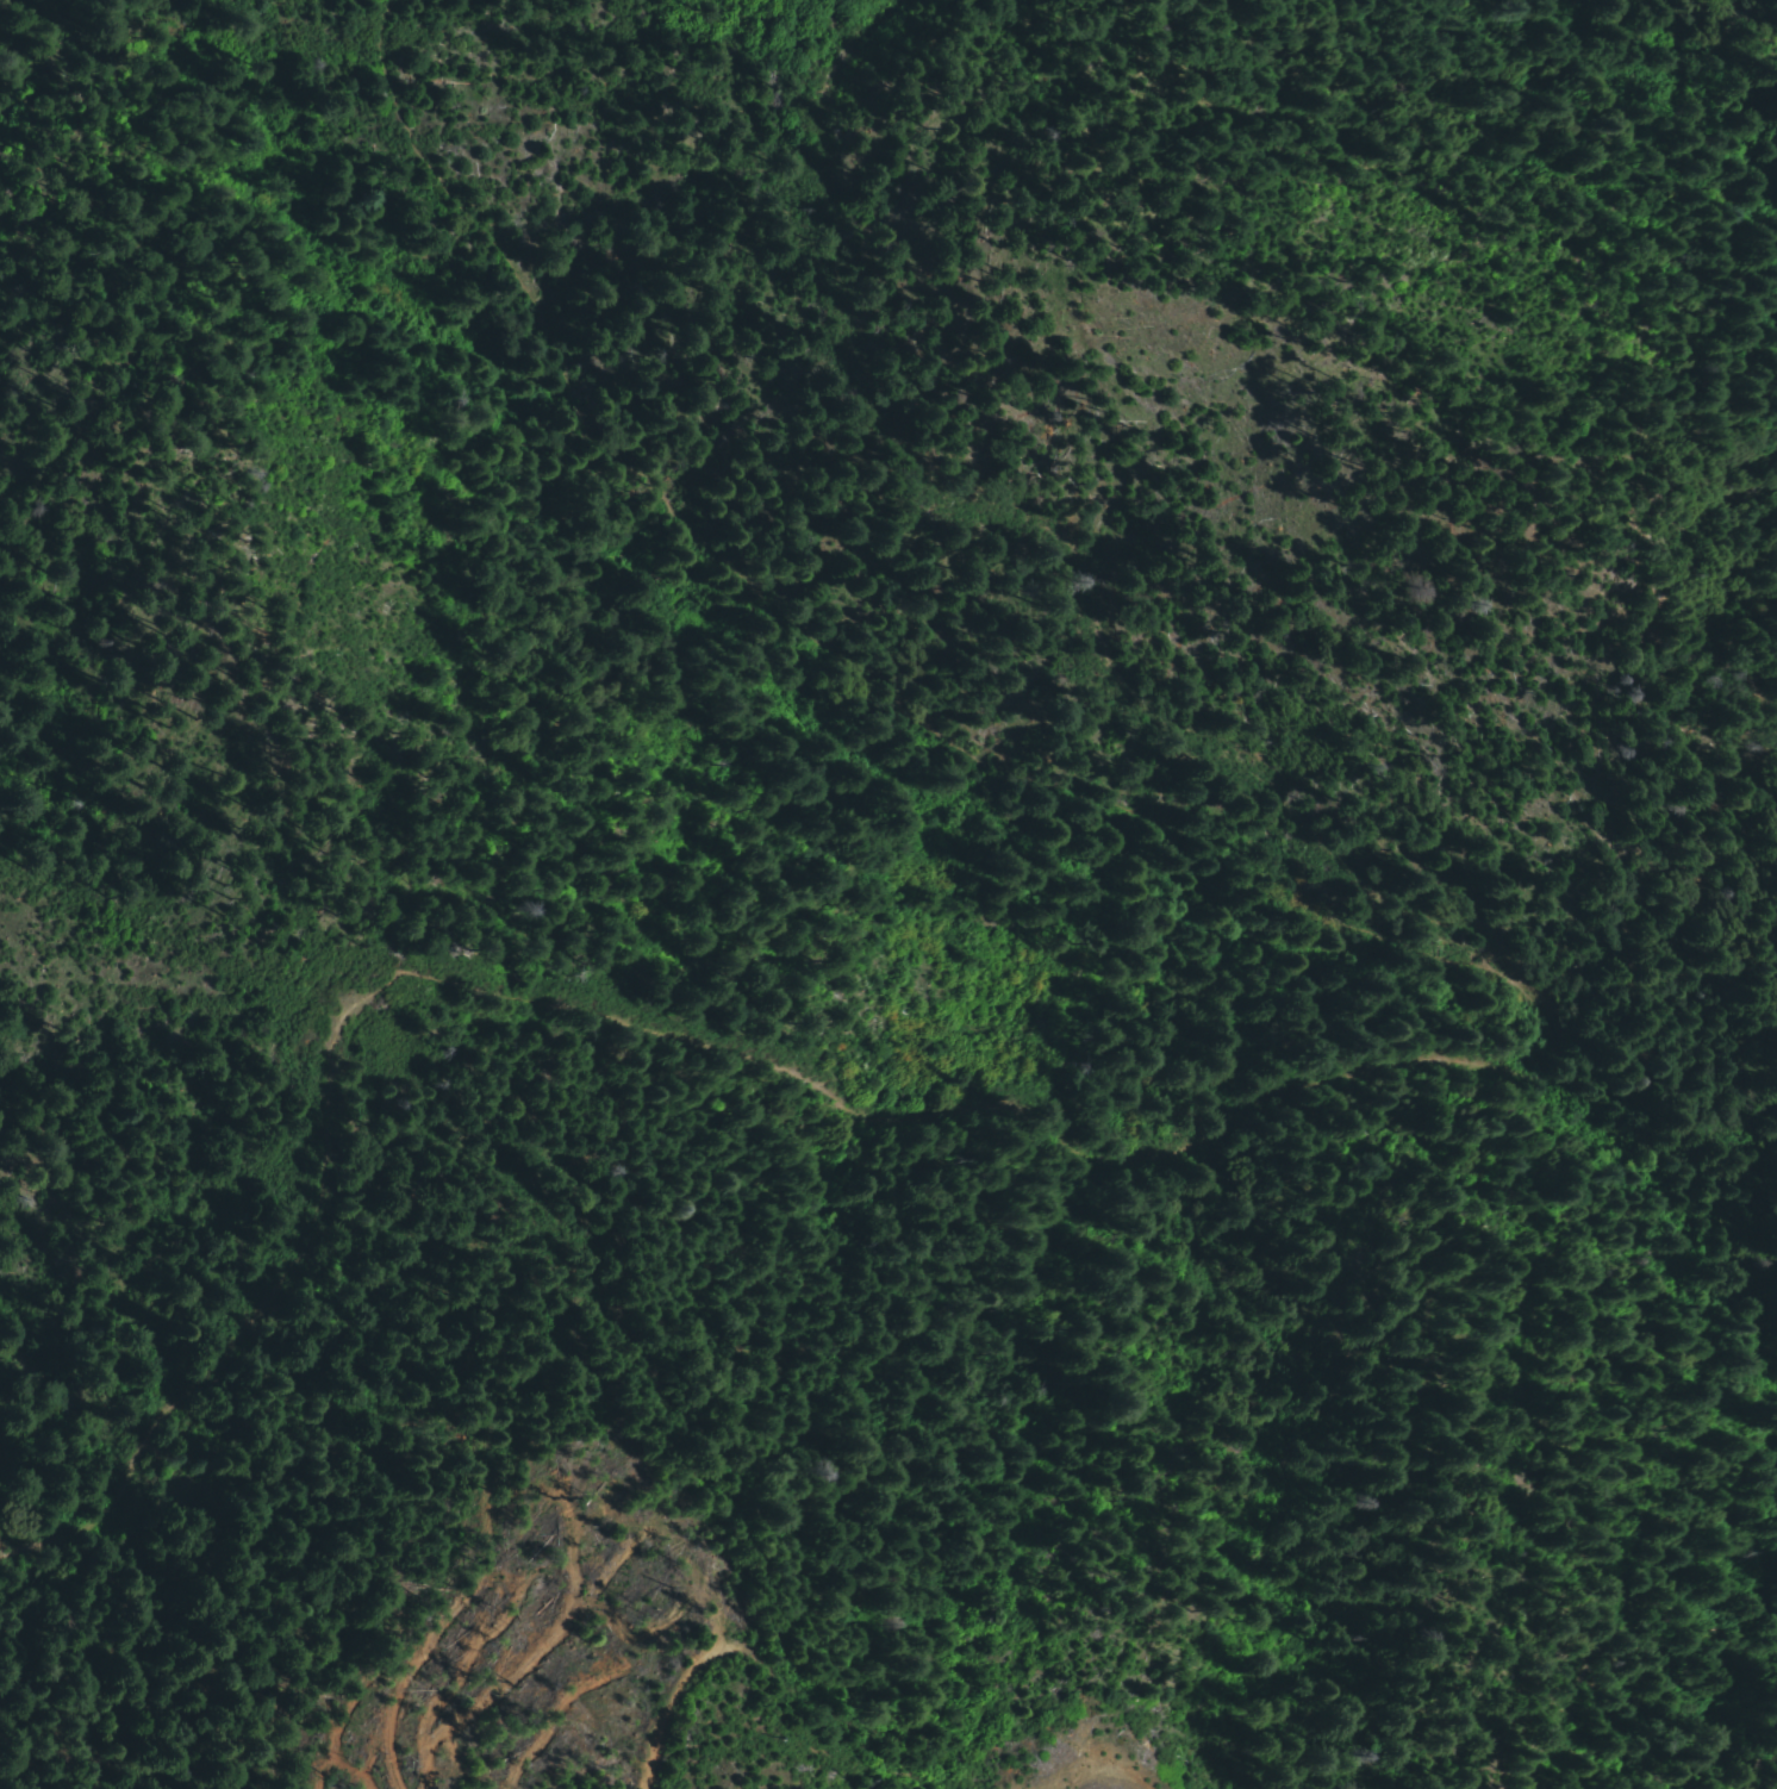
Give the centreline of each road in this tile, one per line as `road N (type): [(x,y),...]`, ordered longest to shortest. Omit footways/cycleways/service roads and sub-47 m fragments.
road 1 (track): [(0,1584),(129,1504),(263,1314),(336,1173),(332,1035),(418,998),(818,1080),(871,1110),(1052,1122),(1159,1155),(1273,1096),(1360,1066),(1485,1081),(1560,1051),(1565,1026),(1554,996),(1482,941),(1441,922),(1314,792),(1136,649),(894,425),(805,207),(786,118),(821,39),(930,0)]

